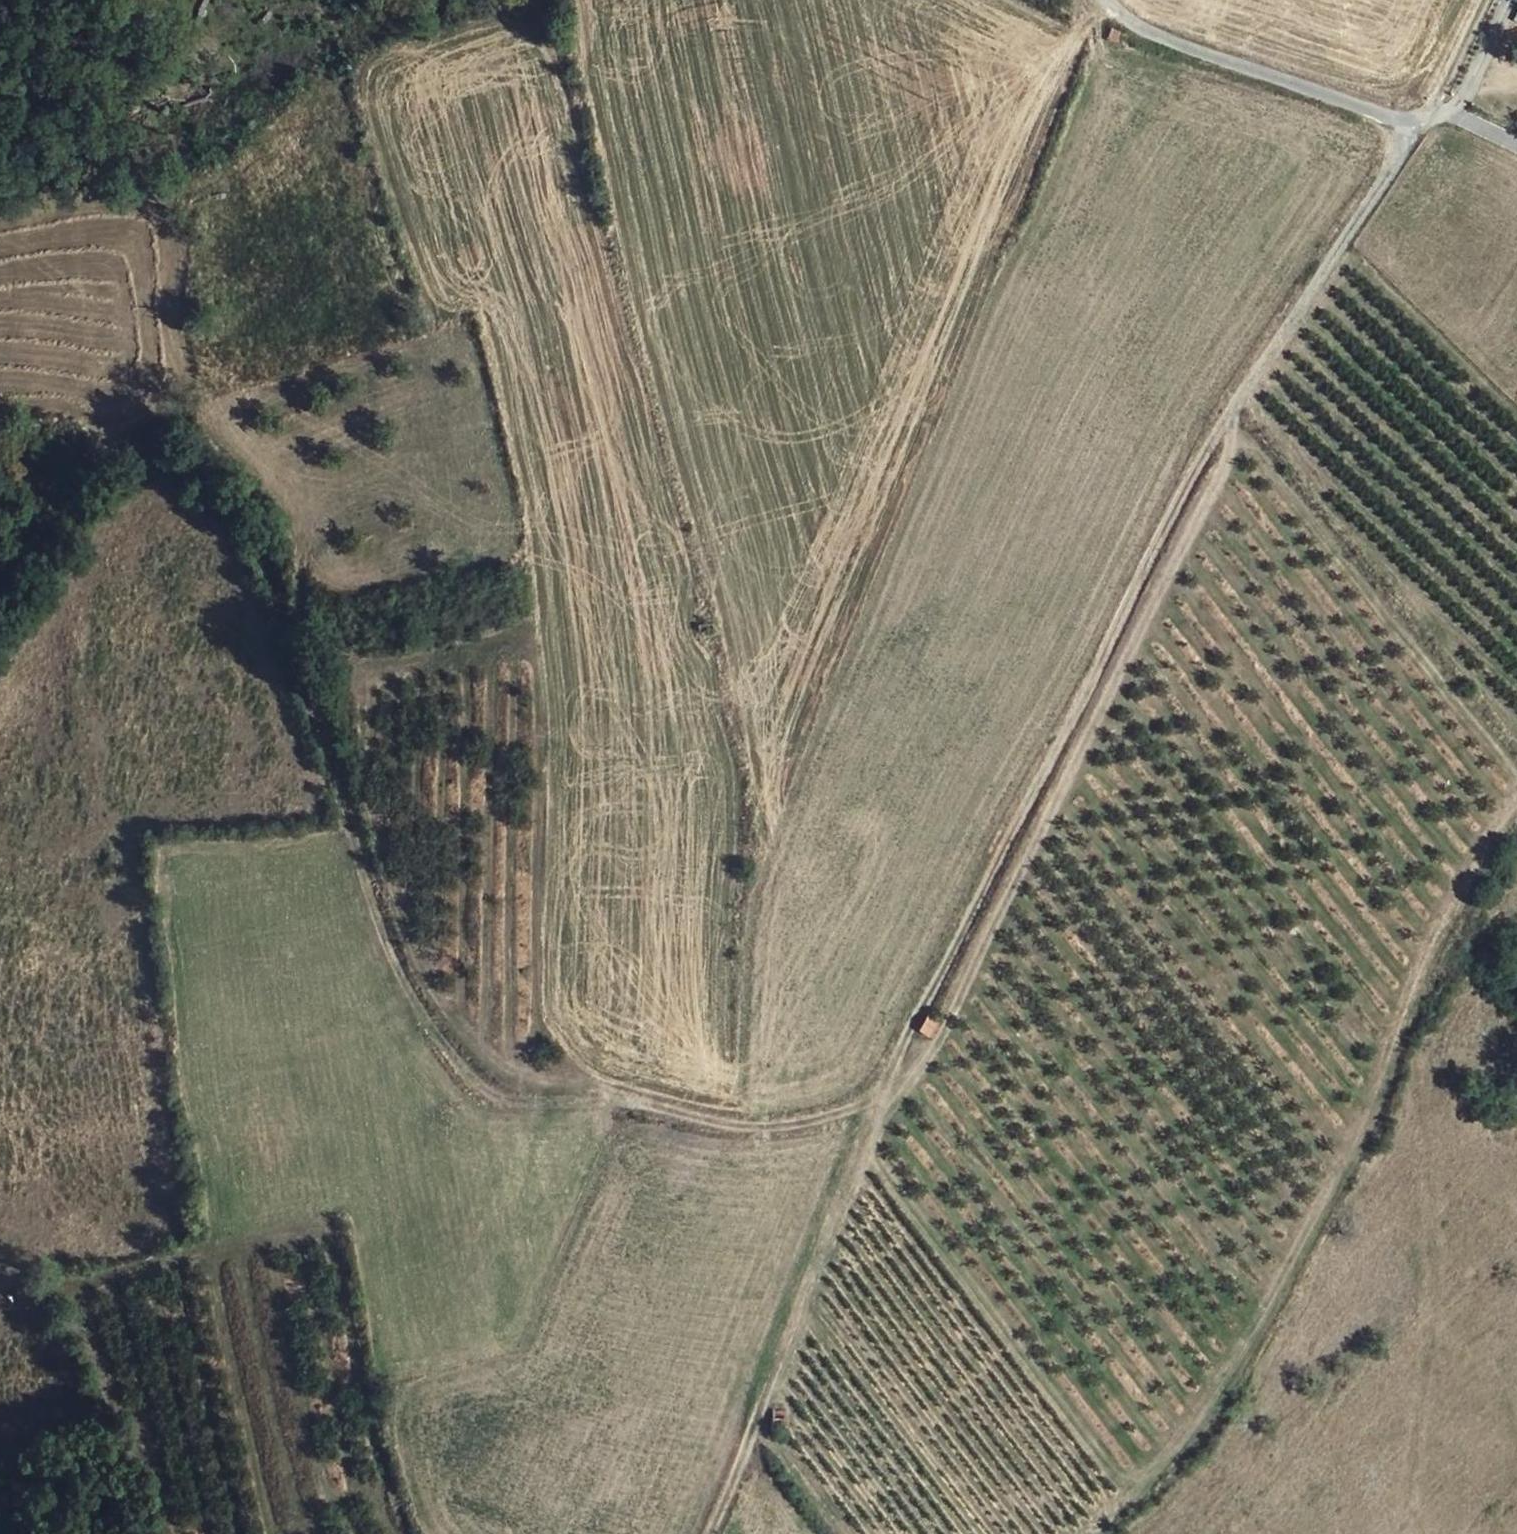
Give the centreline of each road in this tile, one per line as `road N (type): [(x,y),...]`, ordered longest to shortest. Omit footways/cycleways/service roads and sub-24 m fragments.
road 1 (track): [(1473,0),(1218,440),(982,905),(872,1100),(846,1119),(741,1135),(607,1101),(528,1110),(438,1048),(358,876),(319,708)]
road 2 (unclassified): [(1093,0),(1203,50)]

